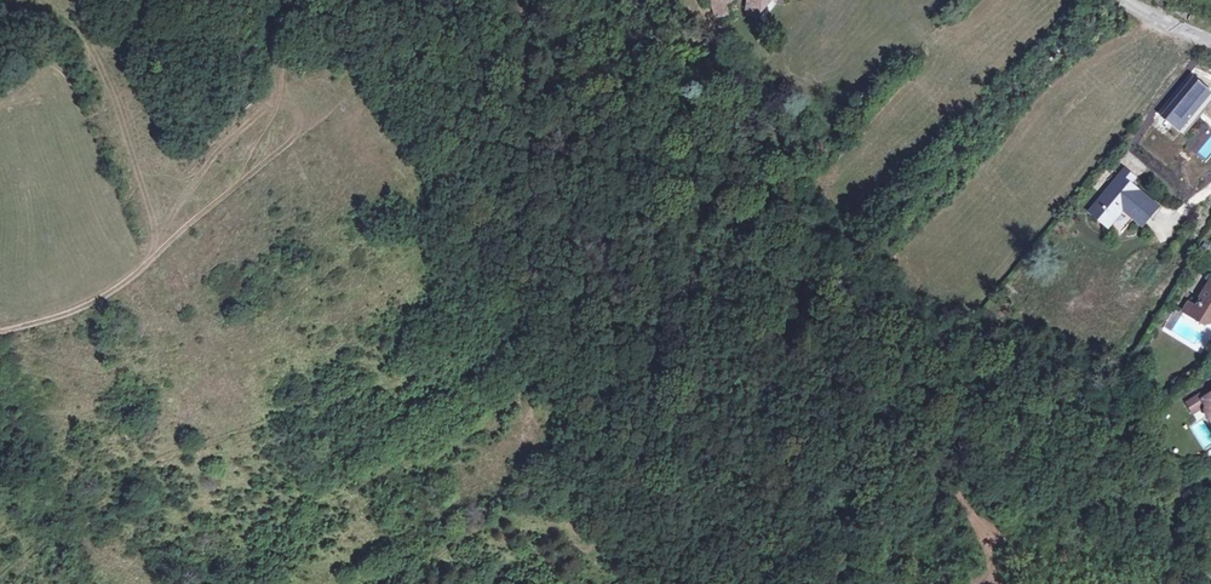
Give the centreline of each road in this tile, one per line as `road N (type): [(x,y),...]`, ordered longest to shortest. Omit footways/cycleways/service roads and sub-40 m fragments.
road 1 (track): [(227,192),(119,288),(58,318),(0,333)]
road 2 (track): [(157,253),(124,120),(62,0)]

